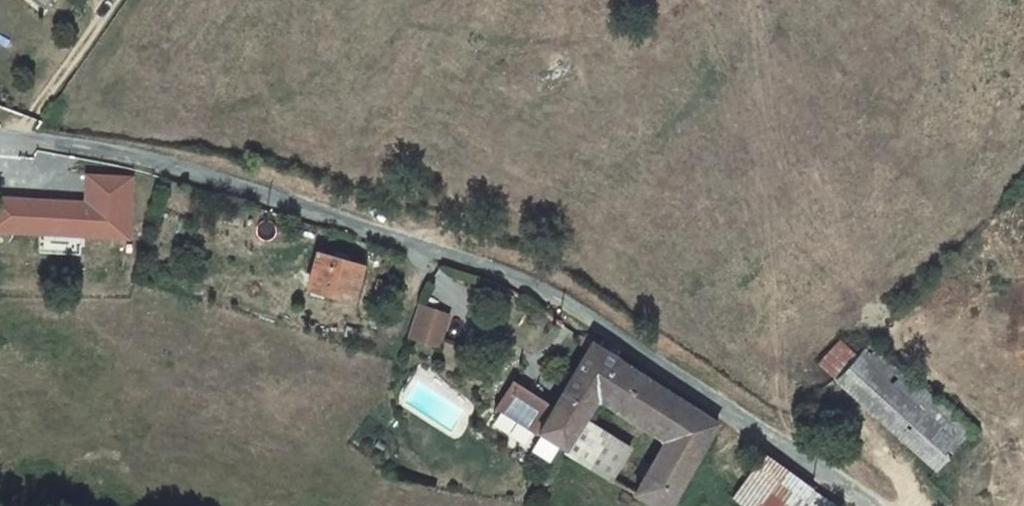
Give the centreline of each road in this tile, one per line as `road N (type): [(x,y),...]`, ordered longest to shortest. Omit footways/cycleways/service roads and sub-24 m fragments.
road 1 (residential): [(870,505),(552,296),(485,266),(195,173),(0,137)]

